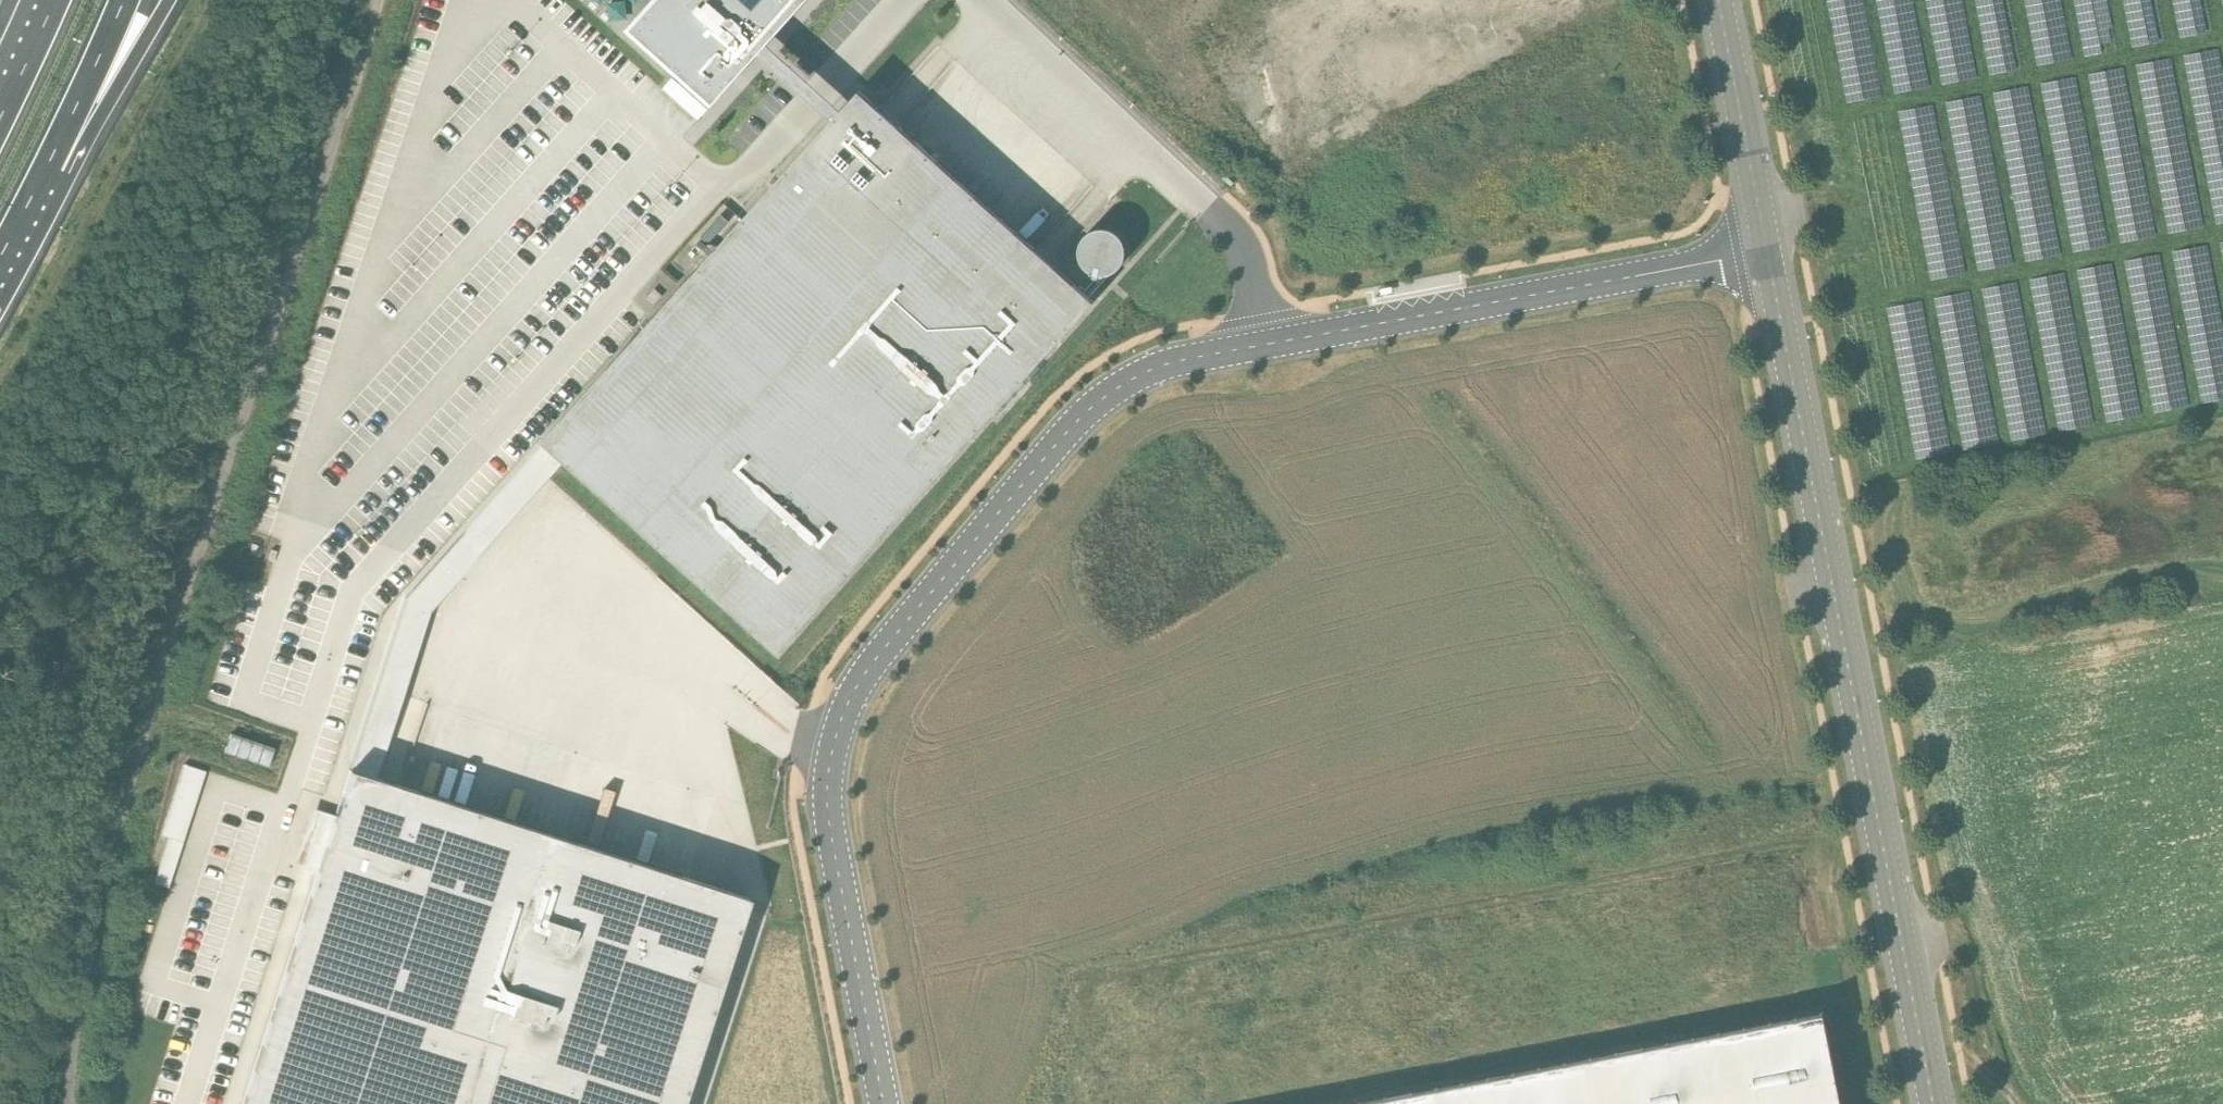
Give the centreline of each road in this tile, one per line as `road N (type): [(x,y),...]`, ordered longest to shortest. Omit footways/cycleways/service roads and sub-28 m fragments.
road 1 (unclassified): [(1767,250),(1168,363),(1125,382),(1073,426),(873,662),(839,717),(821,772),(882,1103)]
road 2 (unclassified): [(65,1103),(95,898),(124,772),(374,0)]
road 3 (tertiary): [(1927,1103),(1767,250)]
road 4 (track): [(1874,836),(1105,973)]
road 5 (track): [(2222,584),(2009,620),(1829,612)]
road 6 (tertiary): [(1767,250),(1719,0)]
road 7 (trunk): [(52,168),(170,0)]
road 8 (trunk): [(52,168),(124,0)]
road 9 (trunk): [(56,0),(0,121)]

